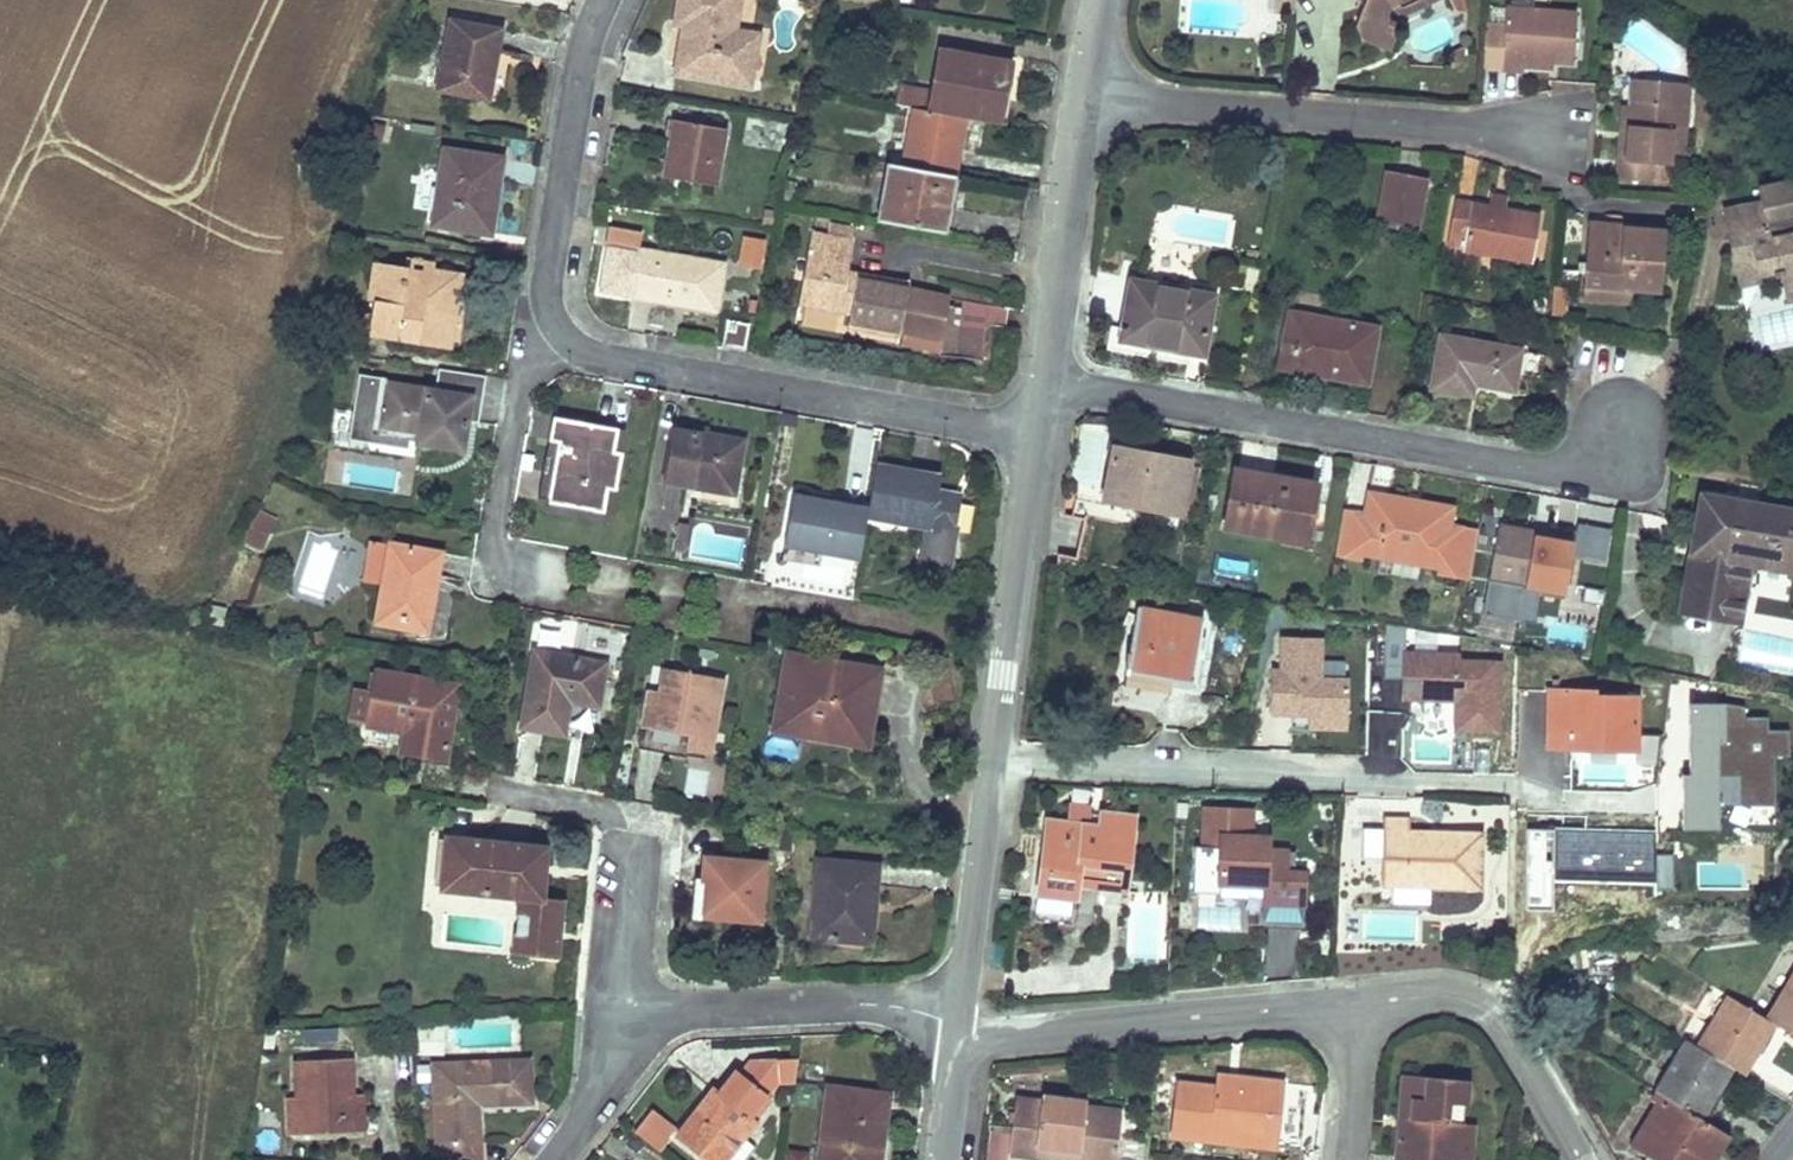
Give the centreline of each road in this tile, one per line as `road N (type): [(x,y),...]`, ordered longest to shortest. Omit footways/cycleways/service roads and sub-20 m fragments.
road 1 (residential): [(1044,382),(1554,474),(1621,432)]
road 2 (residential): [(1513,783),(989,760)]
road 3 (residential): [(1035,435),(599,360),(565,342),(553,324)]
road 4 (residential): [(1087,95),(1546,136)]
road 5 (residential): [(956,1030),(973,1037),(1348,1004)]
road 6 (residential): [(553,324),(545,289),(577,79),(602,0)]
road 7 (residential): [(989,760),(1035,435)]
road 8 (residential): [(644,1037),(678,1015),(859,1004),(909,1009),(956,1030)]
road 9 (residential): [(1348,1004),(1440,996),(1481,1004),(1509,1033),(1579,1159)]
road 10 (residential): [(1044,382),(1087,95)]
road 11 (residential): [(956,1030),(989,760)]
road 12 (residential): [(491,567),(518,395),(553,324)]
road 13 (residential): [(639,831),(619,993),(644,1037)]
road 14 (residential): [(1347,1159),(1353,1086),(1348,1004)]
road 15 (residential): [(644,1037),(551,1159)]
road 16 (residential): [(940,1159),(956,1030)]

